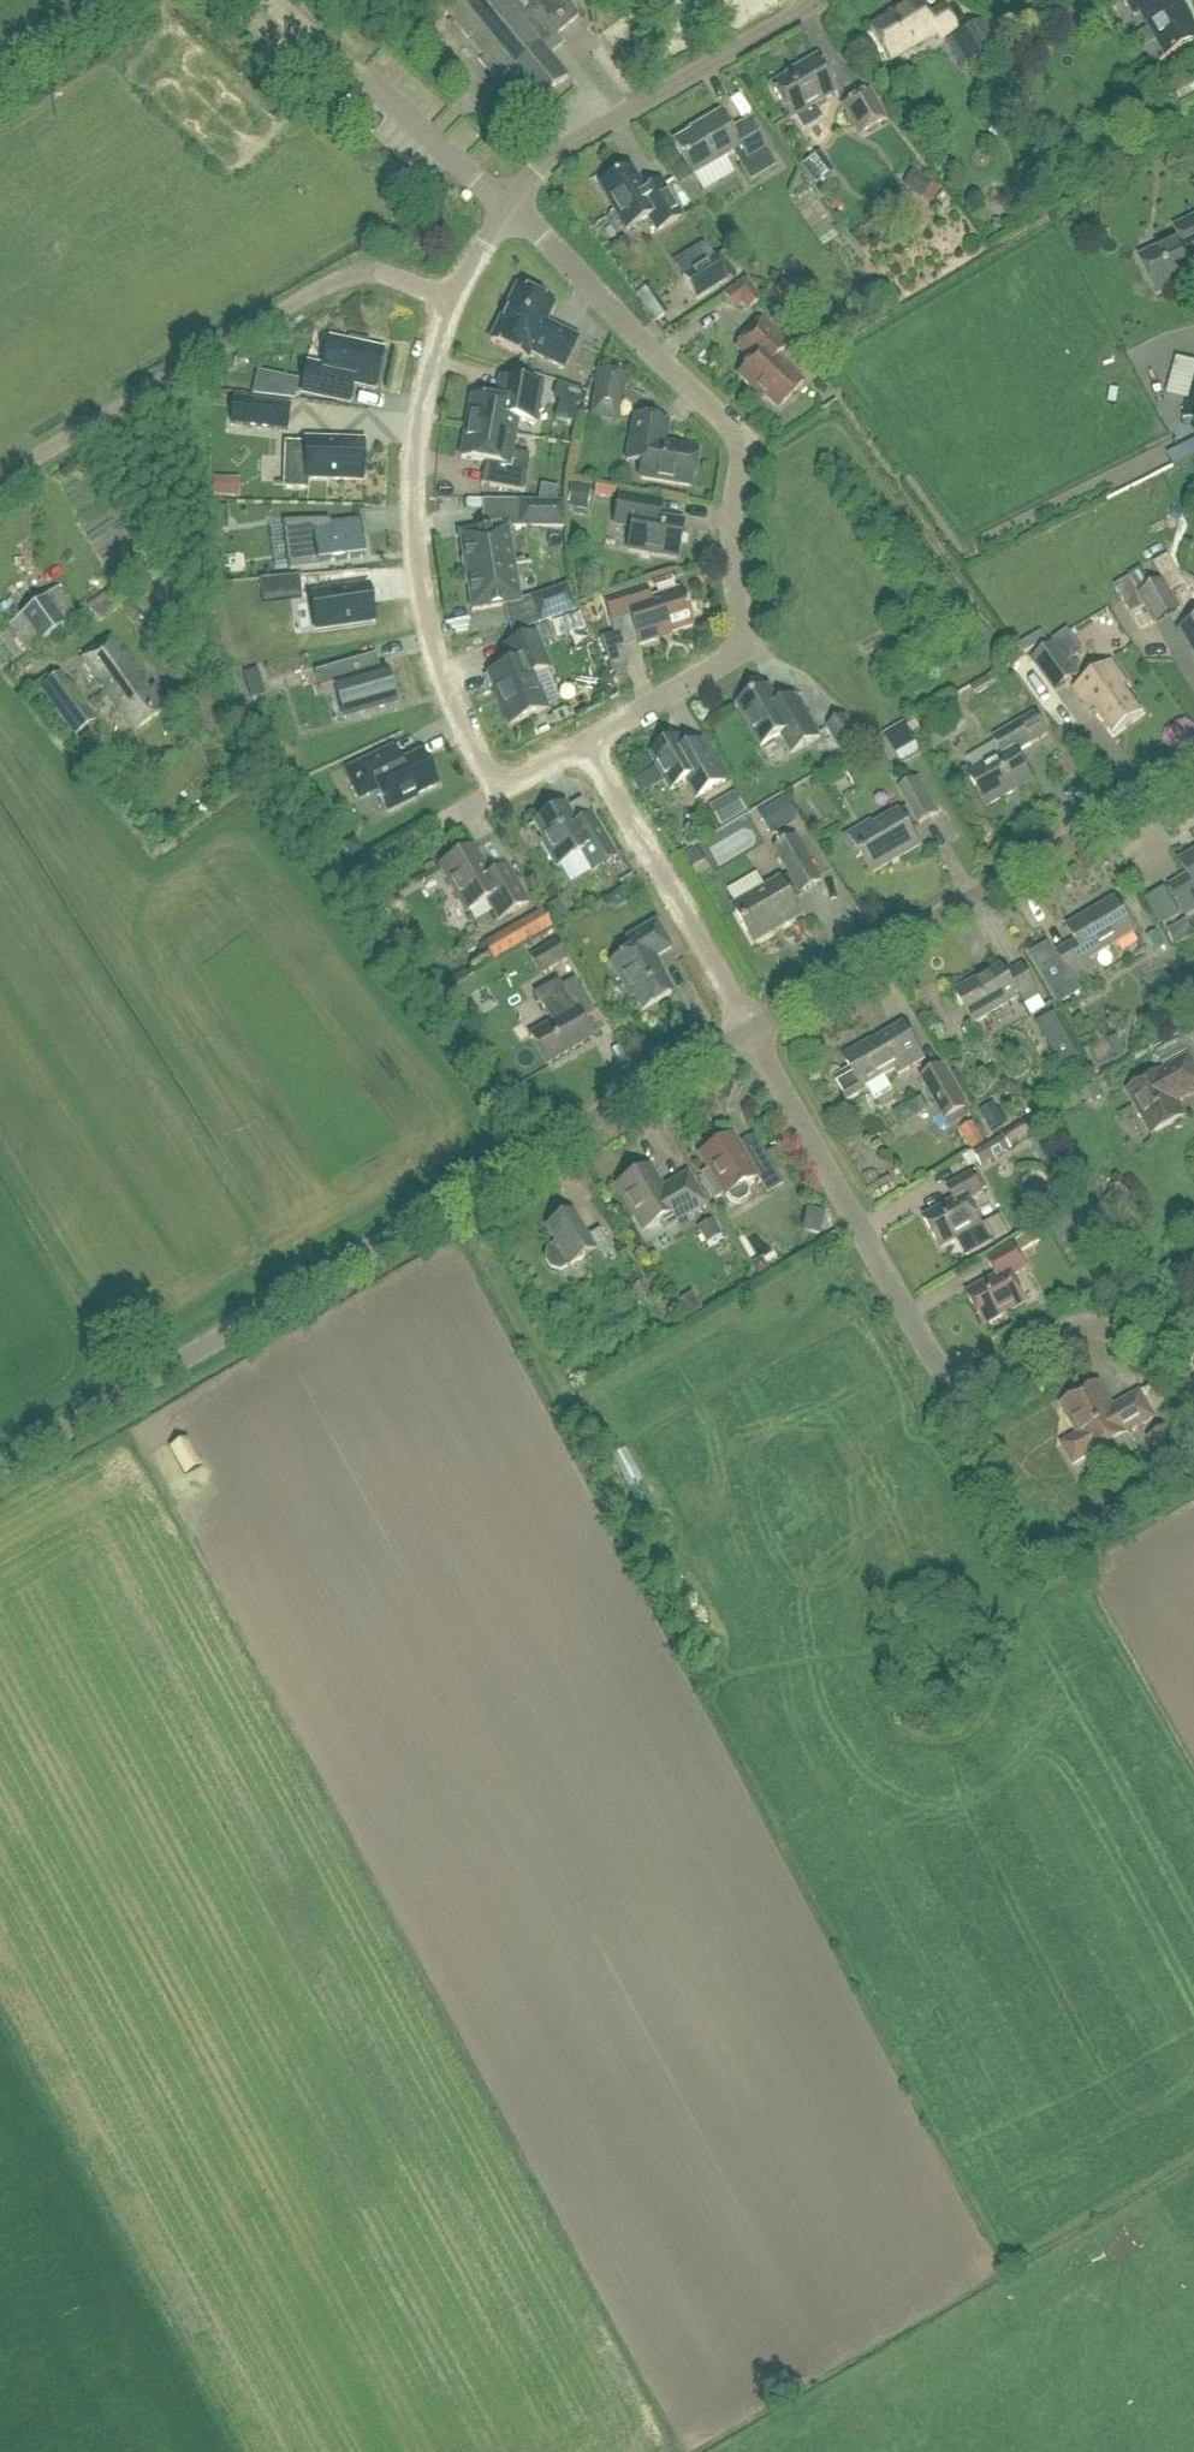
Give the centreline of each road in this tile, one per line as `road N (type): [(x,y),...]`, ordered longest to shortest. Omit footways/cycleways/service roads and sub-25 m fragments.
road 1 (tertiary): [(0,1469),(751,1029)]
road 2 (residential): [(585,743),(729,660),(739,627),(731,560),(740,464),(737,440),(715,414),(510,209)]
road 3 (residential): [(1193,1316),(1160,1336),(1086,1327),(1056,1335),(995,1373),(958,1378),(928,1356),(751,1029)]
road 4 (residential): [(500,791),(451,704),(429,641),(415,551),(416,437),(451,305),(510,209)]
road 5 (track): [(0,477),(332,281),(363,272),(396,276),(451,305)]
road 6 (tertiary): [(751,1029),(1193,770)]
road 7 (residential): [(510,209),(557,153),(821,0)]
road 8 (residential): [(751,1029),(585,743)]

